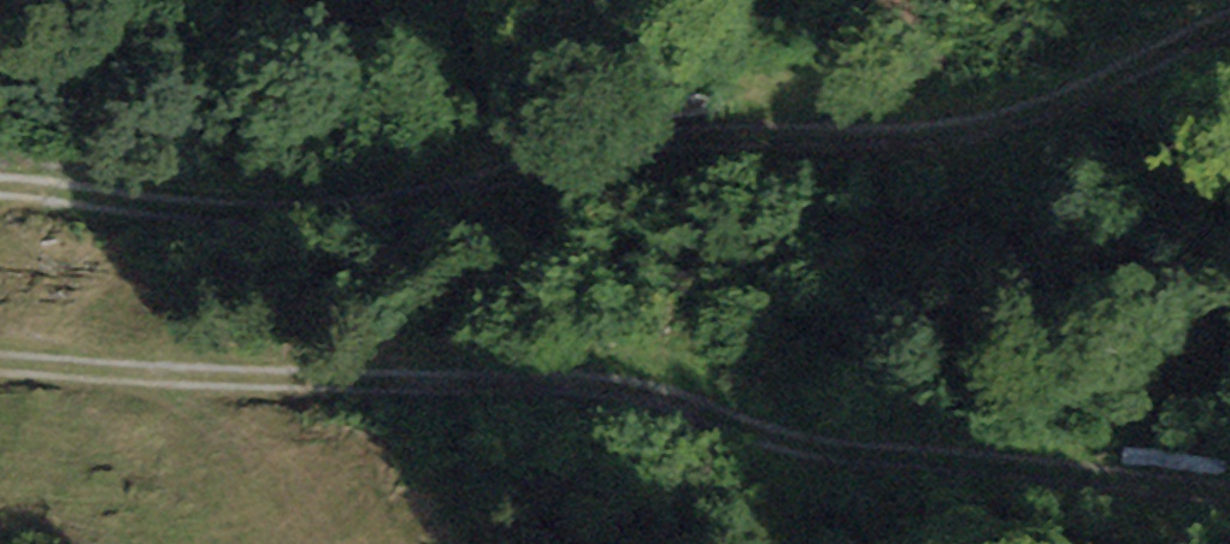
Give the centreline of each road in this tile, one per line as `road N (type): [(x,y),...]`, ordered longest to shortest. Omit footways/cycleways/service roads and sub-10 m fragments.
road 1 (track): [(1229,21),(953,140),(812,107),(297,200),(0,186)]
road 2 (track): [(0,354),(633,370),(798,465),(1229,512)]

